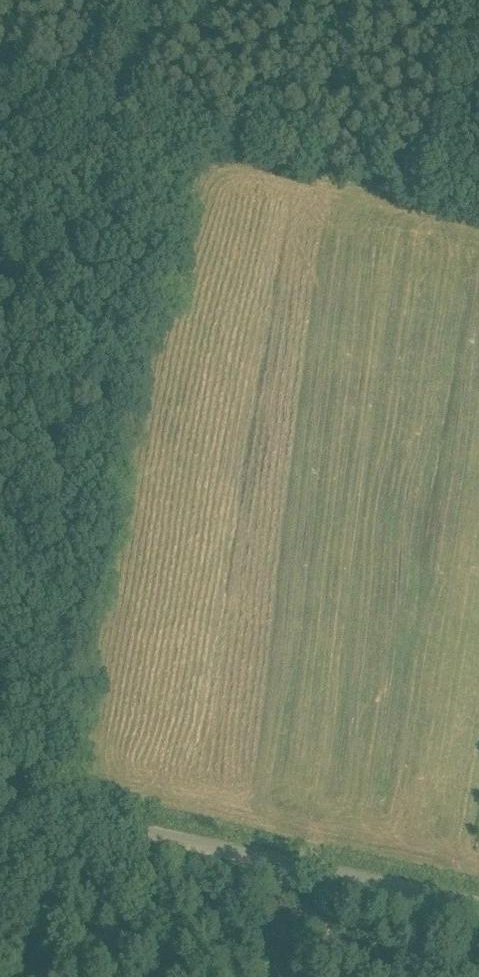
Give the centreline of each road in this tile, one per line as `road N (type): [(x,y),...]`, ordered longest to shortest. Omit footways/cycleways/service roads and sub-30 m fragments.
road 1 (unclassified): [(478,907),(0,803)]

